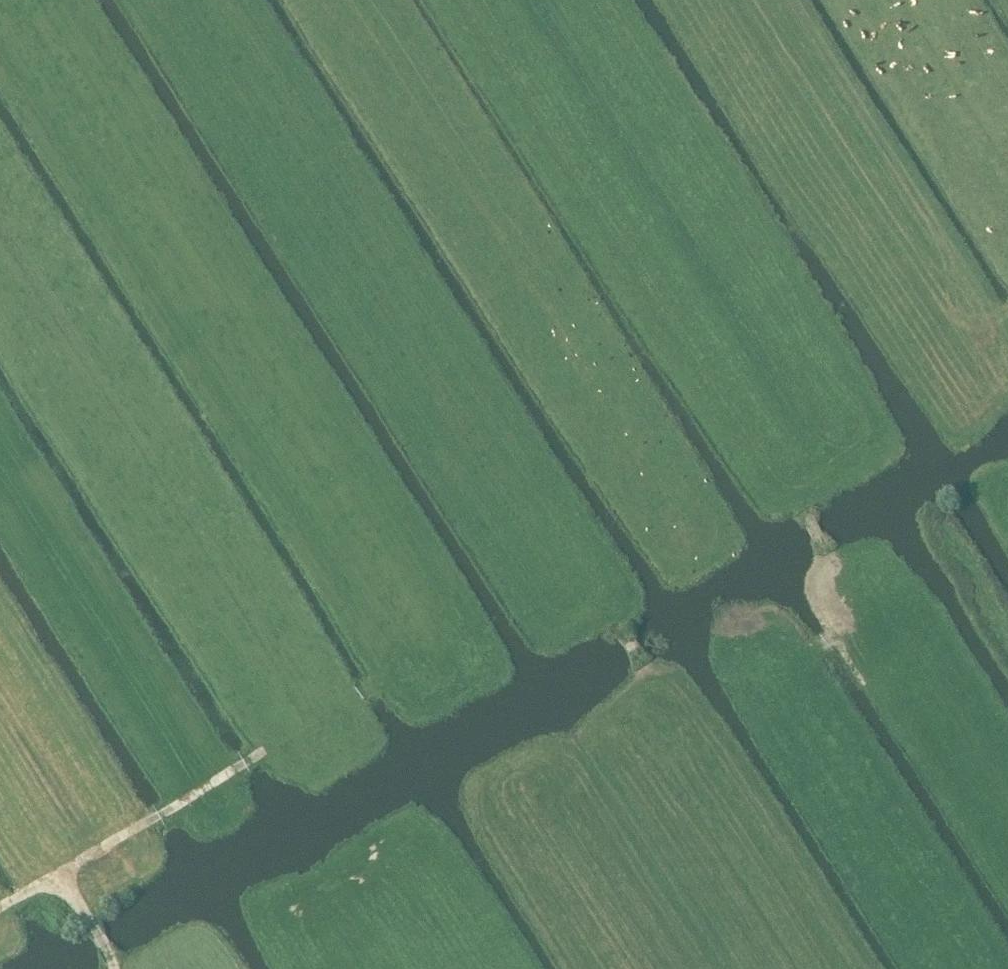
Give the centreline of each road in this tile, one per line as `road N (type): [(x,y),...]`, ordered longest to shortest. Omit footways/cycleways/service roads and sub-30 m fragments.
road 1 (track): [(0,909),(258,755),(404,652),(370,599)]

